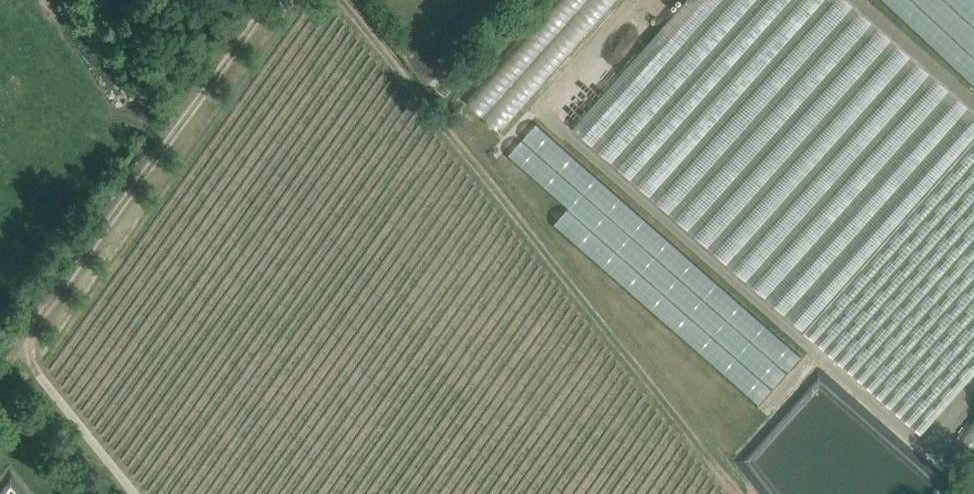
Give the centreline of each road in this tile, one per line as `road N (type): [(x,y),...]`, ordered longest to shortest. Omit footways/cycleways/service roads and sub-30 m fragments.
road 1 (track): [(272,0),(0,378)]

